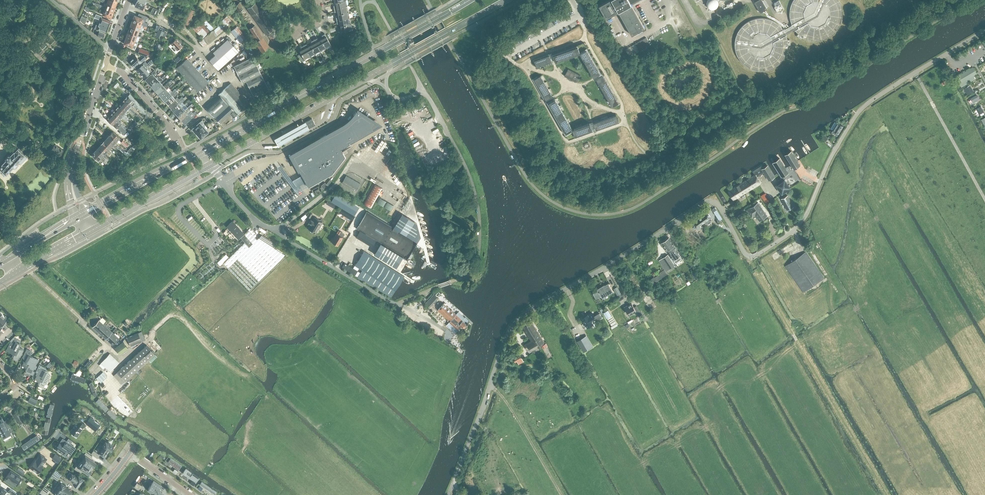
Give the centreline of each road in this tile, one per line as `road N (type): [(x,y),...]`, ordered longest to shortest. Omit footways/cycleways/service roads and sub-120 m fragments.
road 1 (residential): [(448,494),(505,339),(523,314),(707,201),(720,207),(745,253),(757,255),(806,216),(862,108),(984,30)]
road 2 (trunk): [(307,494),(0,178)]
road 3 (trunk): [(0,207),(281,494)]
road 4 (secondary): [(210,165),(507,0)]
road 5 (secondary): [(470,0),(202,151)]
road 6 (residential): [(215,172),(256,221),(396,305)]
road 7 (secondary): [(90,231),(210,165)]
road 8 (secondary): [(202,151),(86,215)]
road 9 (track): [(561,494),(490,385)]

